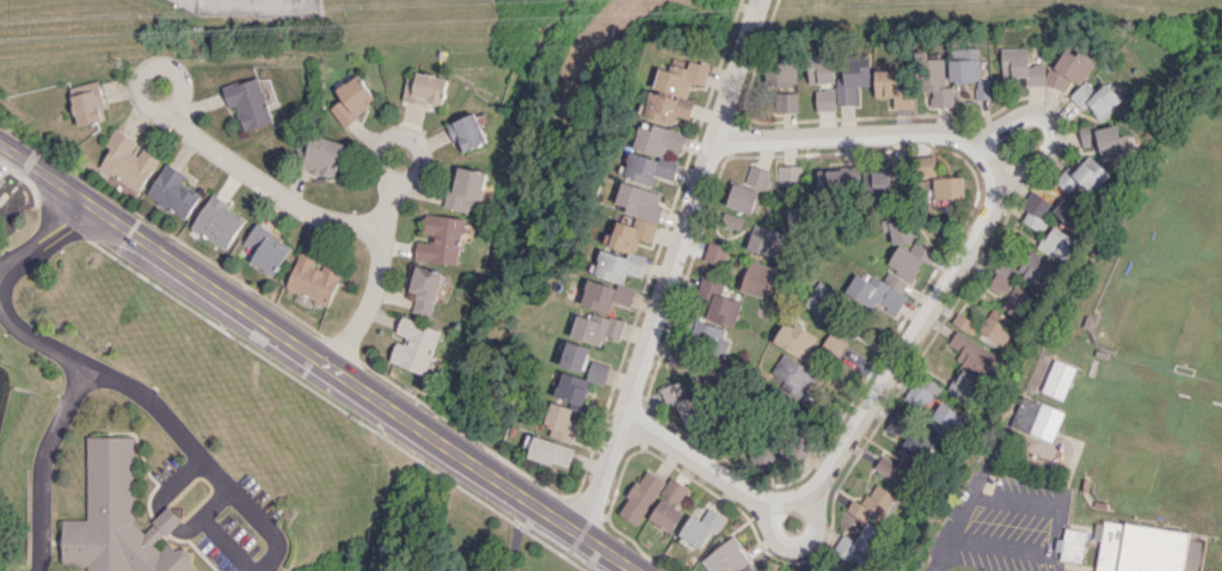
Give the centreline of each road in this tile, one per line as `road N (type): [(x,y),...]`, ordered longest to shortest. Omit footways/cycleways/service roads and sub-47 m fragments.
road 1 (secondary): [(0,147),(633,570)]
road 2 (residential): [(628,412),(750,501),(791,501),(815,487),(989,213),(990,165)]
road 3 (residential): [(579,535),(628,412),(758,0)]
road 4 (residential): [(385,226),(301,213),(145,105),(136,75),(148,65),(176,74),(170,116)]
road 5 (residential): [(328,368),(363,318),(394,184),(420,158),(419,145),(399,133),(387,134),(375,154),(394,184)]
road 6 (residential): [(712,140),(941,133),(990,165)]
road 7 (residential): [(966,142),(1027,109),(1045,115),(1054,133),(1049,149),(994,178)]
road 8 (residential): [(764,502),(774,539),(807,544),(816,522),(809,491)]

